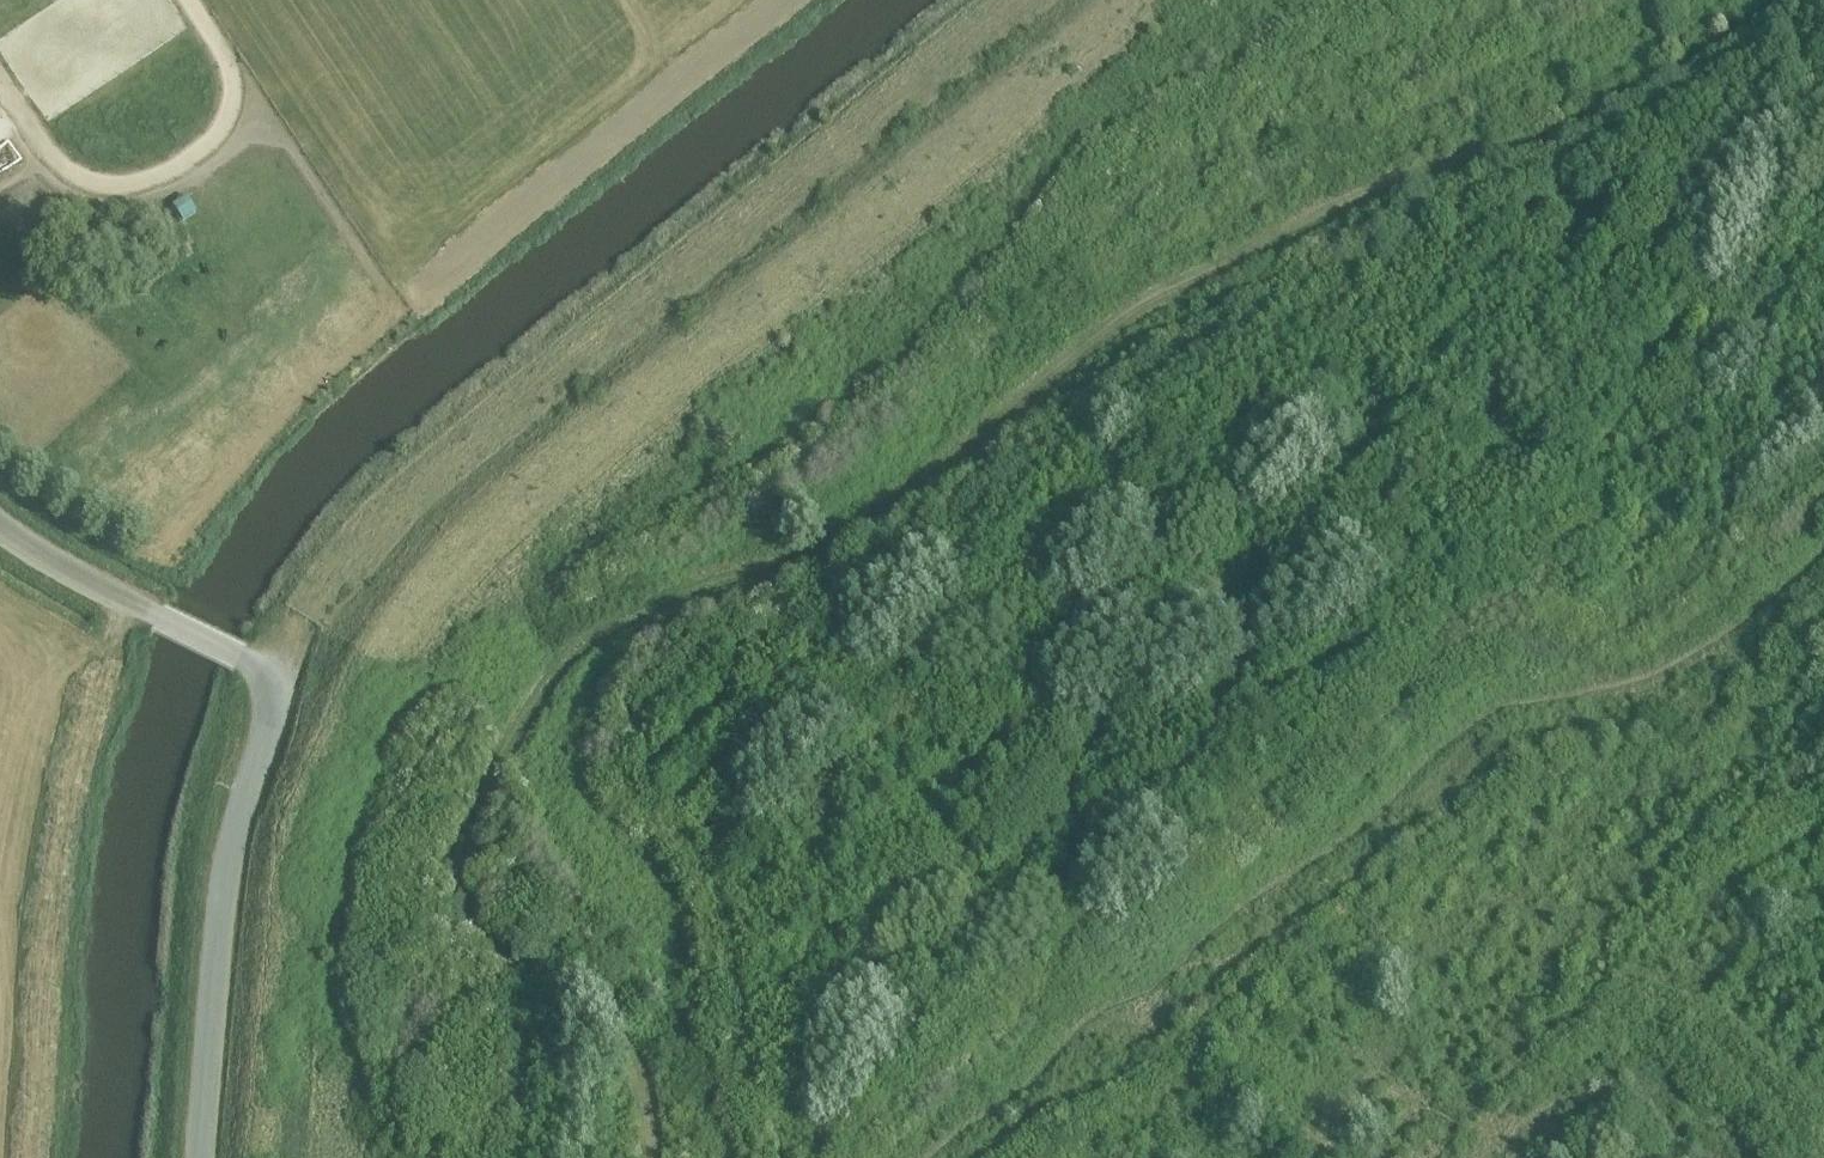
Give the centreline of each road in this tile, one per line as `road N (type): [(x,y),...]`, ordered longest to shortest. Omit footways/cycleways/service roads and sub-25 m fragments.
road 1 (unclassified): [(203,1157),(230,847),(267,726),(265,680),(37,557),(0,526)]

